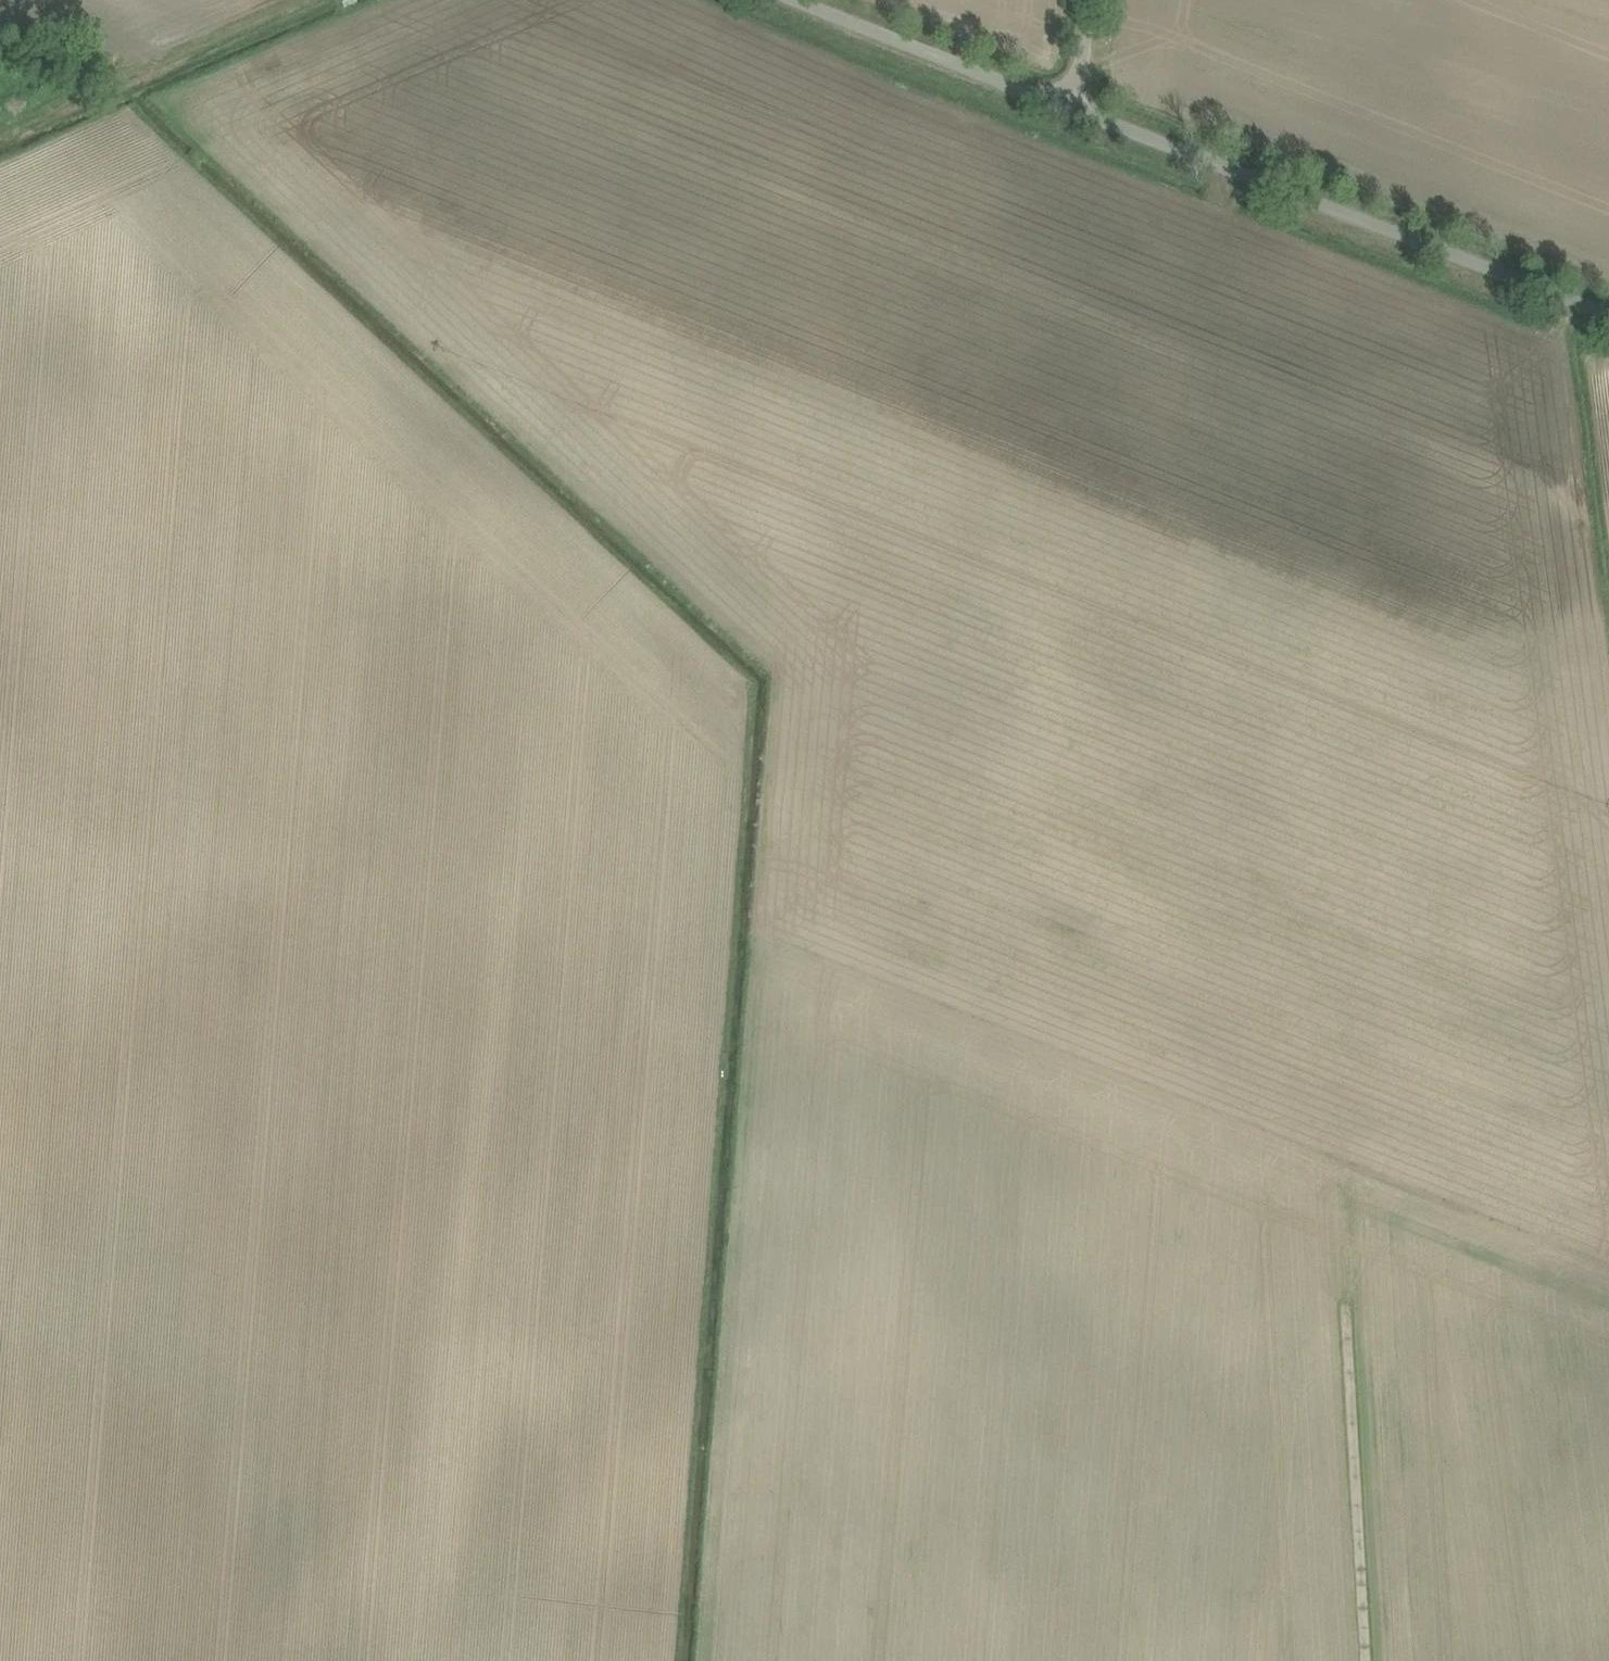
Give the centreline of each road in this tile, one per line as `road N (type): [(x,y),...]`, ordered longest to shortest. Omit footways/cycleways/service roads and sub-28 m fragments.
road 1 (unclassified): [(1608,329),(780,0)]

